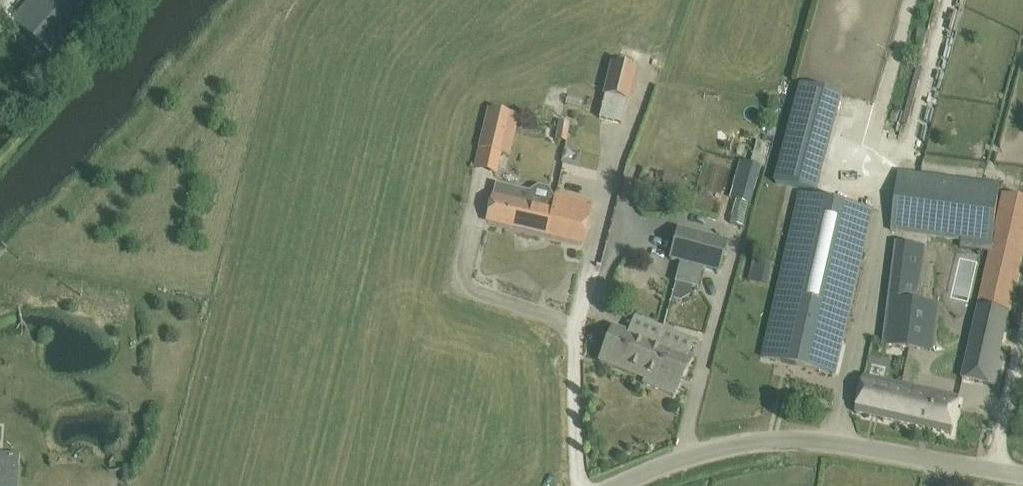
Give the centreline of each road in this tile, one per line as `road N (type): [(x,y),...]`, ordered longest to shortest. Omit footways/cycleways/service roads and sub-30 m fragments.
road 1 (unclassified): [(617,485),(698,454),(769,443),(844,446),(1022,475)]

